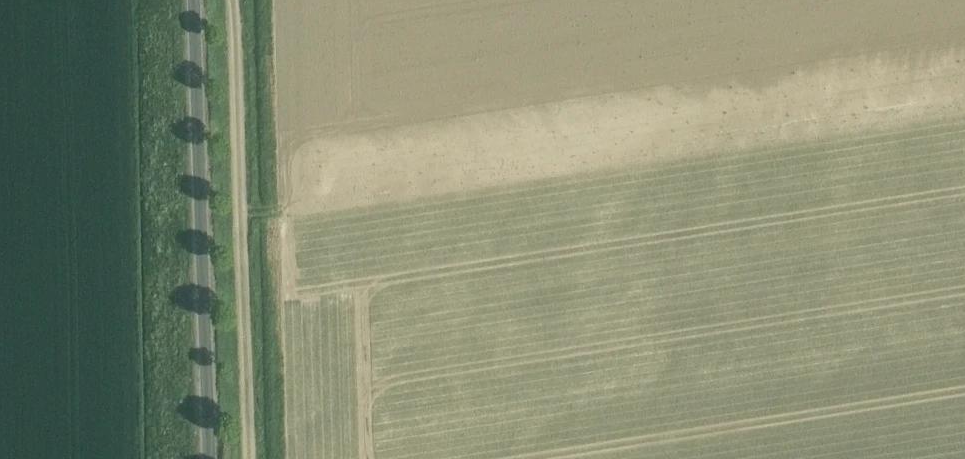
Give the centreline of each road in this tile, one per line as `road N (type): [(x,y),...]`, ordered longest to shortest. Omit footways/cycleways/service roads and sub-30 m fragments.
road 1 (unclassified): [(208,458),(194,0)]

